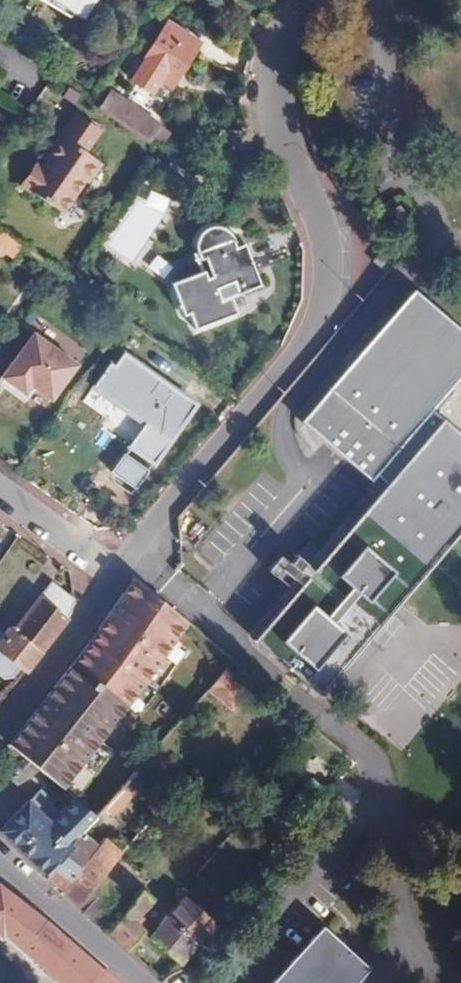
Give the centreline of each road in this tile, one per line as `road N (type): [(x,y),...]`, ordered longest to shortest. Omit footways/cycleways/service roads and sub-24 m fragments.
road 1 (residential): [(122,573),(303,349),(333,281),(326,210),(284,139),(277,65),(307,0)]
road 2 (residential): [(0,729),(122,573)]
road 3 (unclassified): [(134,982),(0,862)]
road 4 (residential): [(122,573),(0,484)]

